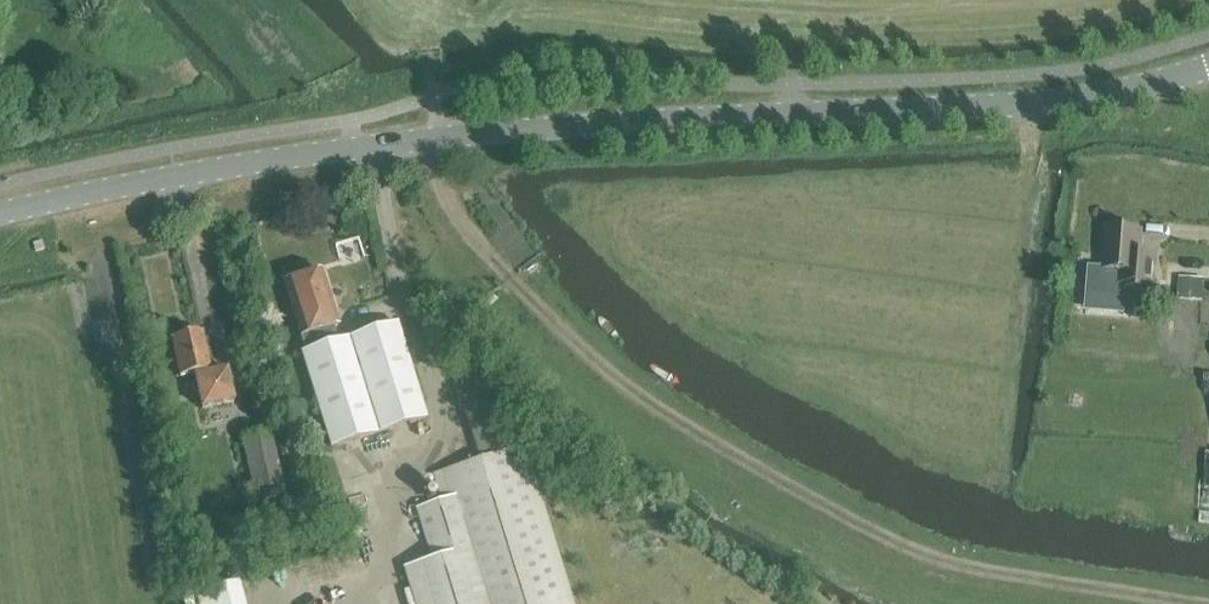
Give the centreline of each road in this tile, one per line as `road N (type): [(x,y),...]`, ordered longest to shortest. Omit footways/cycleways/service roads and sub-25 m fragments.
road 1 (tertiary): [(0,213),(220,166),(431,136),(1031,102),(1094,96),(1208,66)]
road 2 (track): [(326,77),(362,116),(420,138),(463,222),(631,398),(817,501),(1021,591),(1126,603)]
road 3 (track): [(384,603),(402,475),(444,422),(372,144)]

